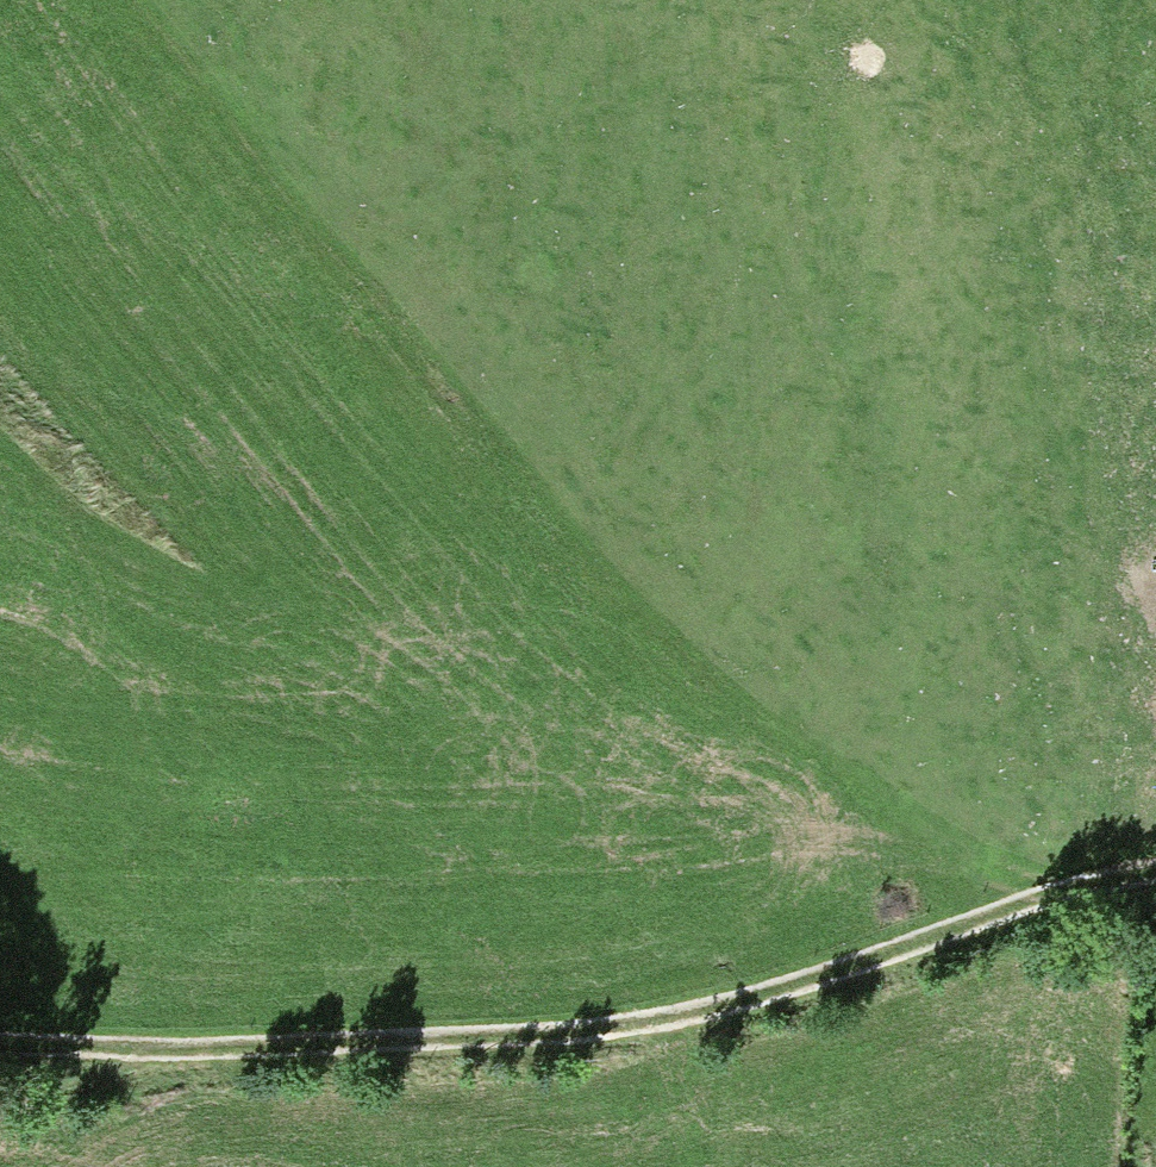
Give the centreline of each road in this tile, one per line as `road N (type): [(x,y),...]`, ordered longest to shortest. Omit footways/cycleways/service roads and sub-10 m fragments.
road 1 (motorway): [(279,0),(1155,1070)]
road 2 (track): [(1030,911),(883,811),(495,383),(172,0)]
road 3 (track): [(1155,881),(1030,911),(858,973),(515,1049),(300,1046),(157,1058),(0,1049)]
road 4 (motorway): [(1155,501),(747,0)]
road 5 (track): [(157,1058),(0,1118)]

